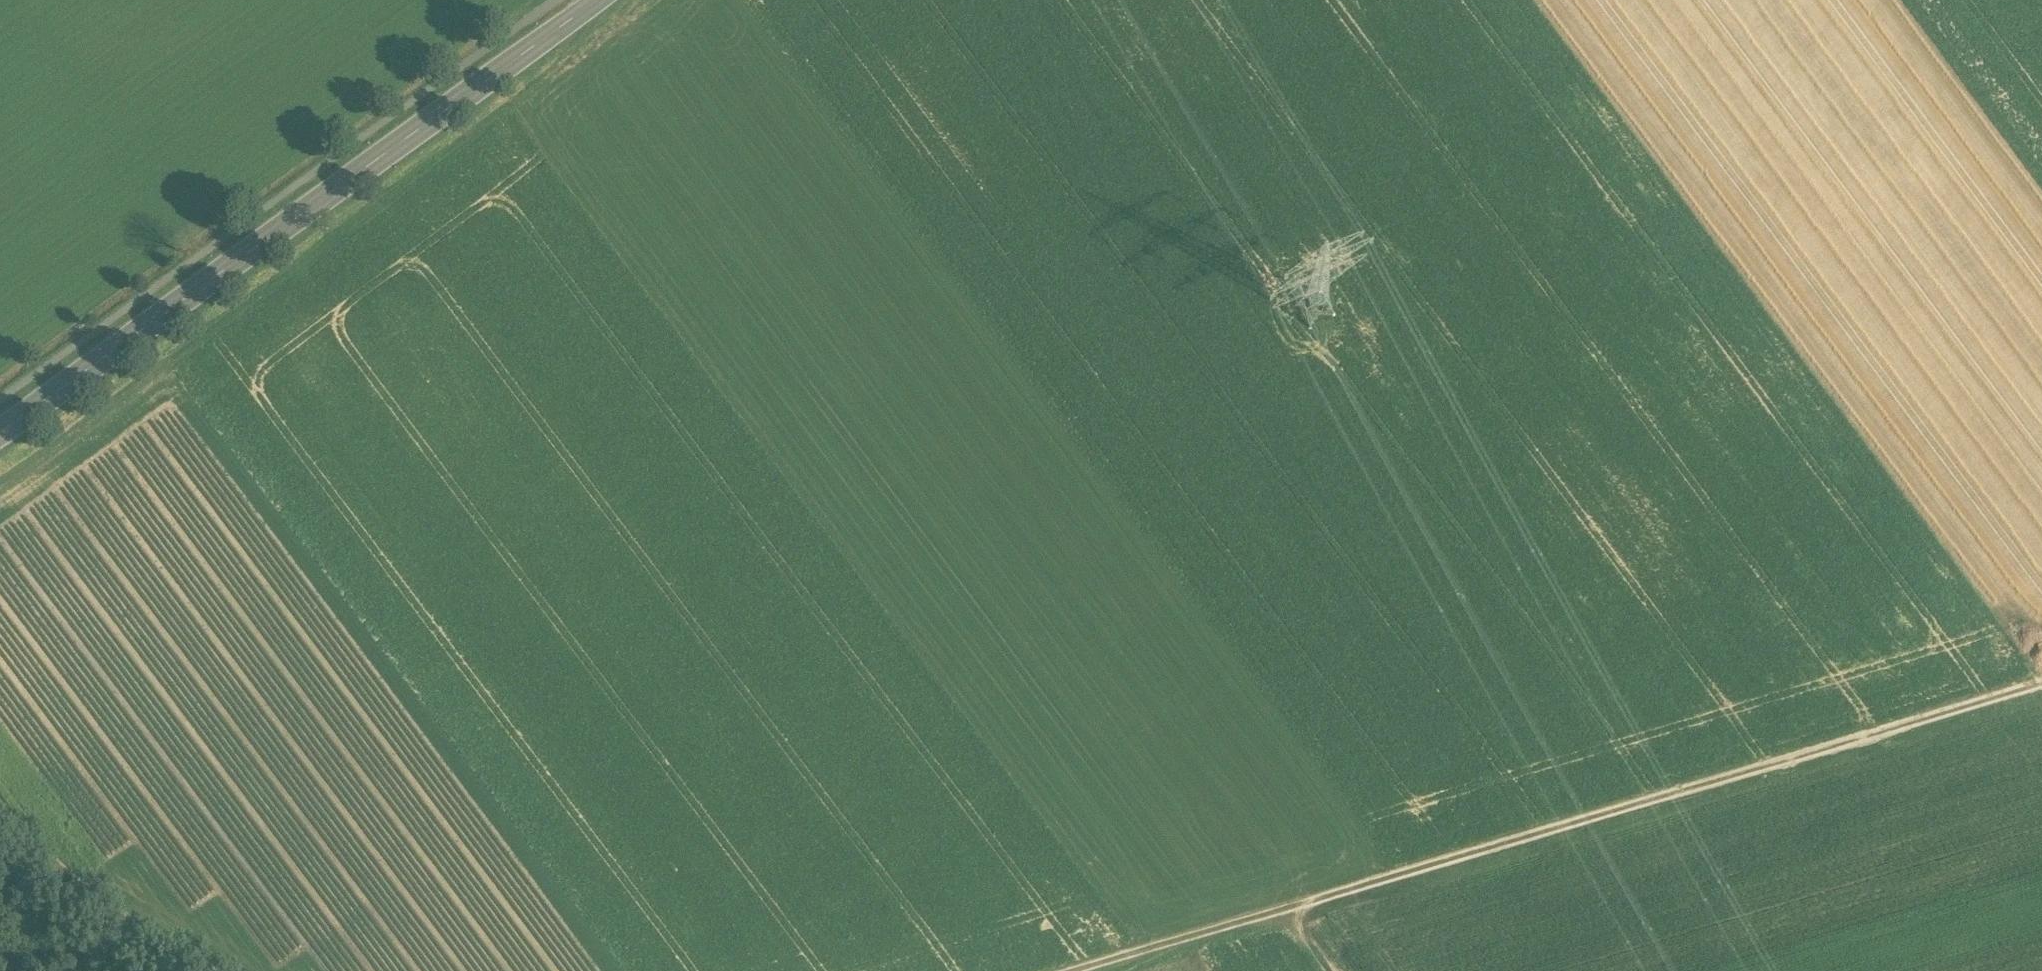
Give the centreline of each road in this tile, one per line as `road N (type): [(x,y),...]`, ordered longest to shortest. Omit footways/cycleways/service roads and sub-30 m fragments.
road 1 (track): [(2041,701),(1132,970)]
road 2 (secondary): [(599,0),(0,425)]
road 3 (track): [(189,970),(0,839)]

